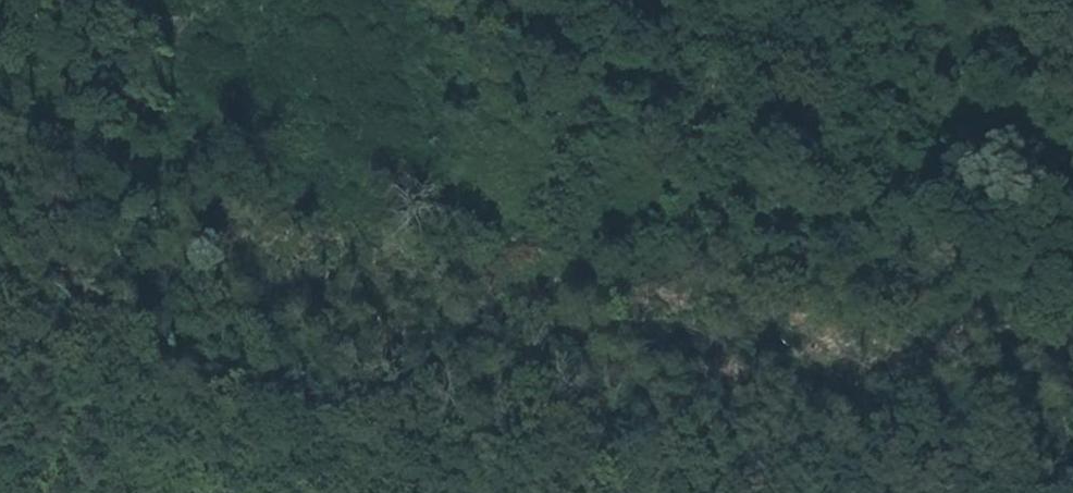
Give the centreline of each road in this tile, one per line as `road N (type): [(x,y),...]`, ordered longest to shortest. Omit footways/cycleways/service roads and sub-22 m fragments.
road 1 (track): [(0,104),(150,108),(324,185),(328,338),(356,383),(367,492)]

